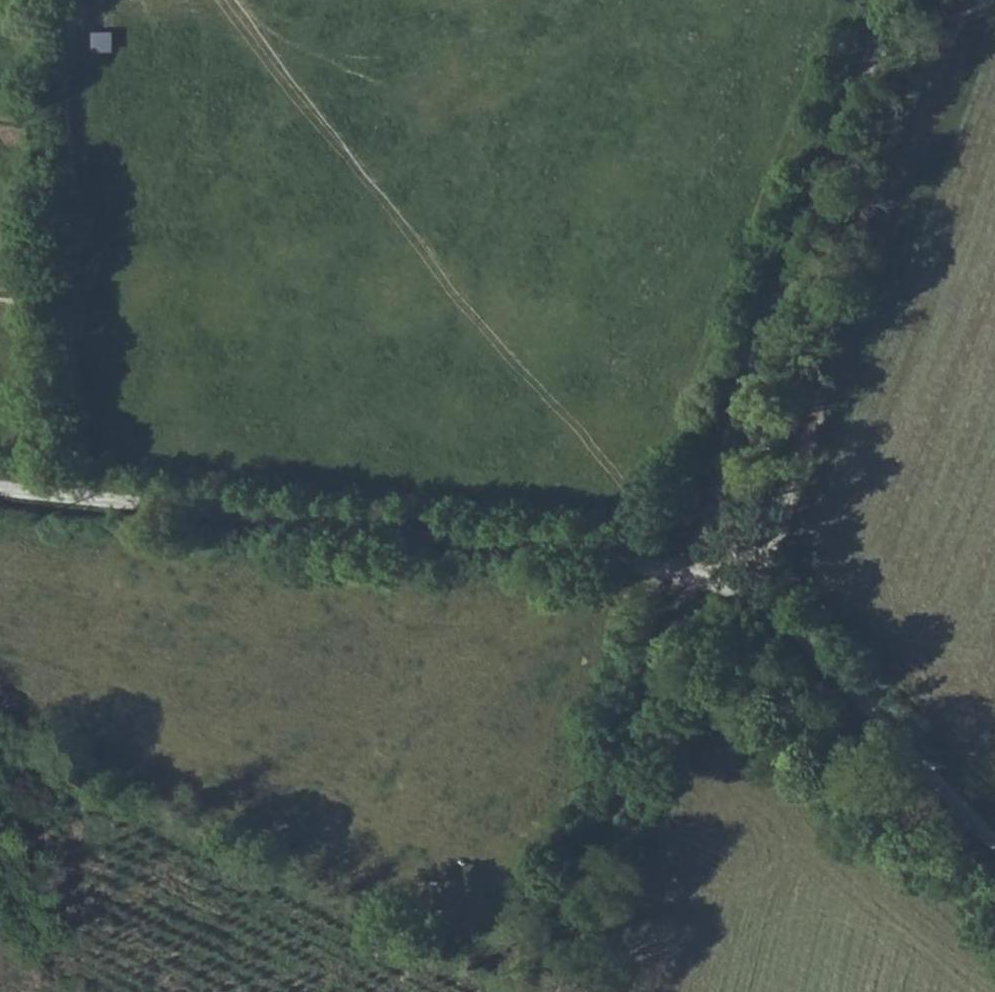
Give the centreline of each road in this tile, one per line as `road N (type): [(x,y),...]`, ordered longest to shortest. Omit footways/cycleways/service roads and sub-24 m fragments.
road 1 (track): [(0,501),(688,579)]
road 2 (track): [(688,579),(557,991)]
road 3 (unclassified): [(688,579),(731,584),(994,838)]

